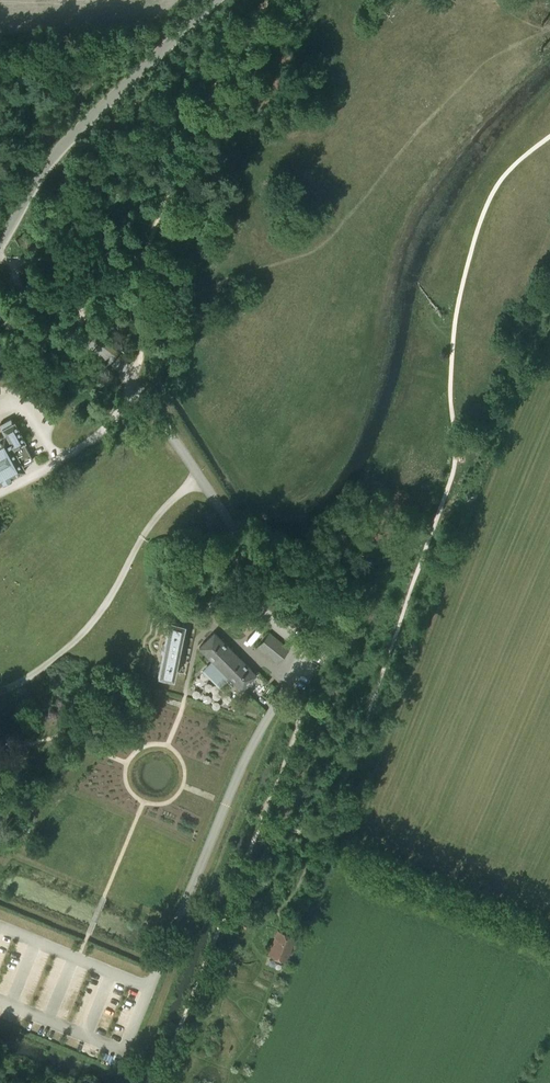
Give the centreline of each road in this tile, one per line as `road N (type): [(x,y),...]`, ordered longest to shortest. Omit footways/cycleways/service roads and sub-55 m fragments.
road 1 (unclassified): [(0,243),(61,148),(215,0)]
road 2 (track): [(320,839),(549,934)]

